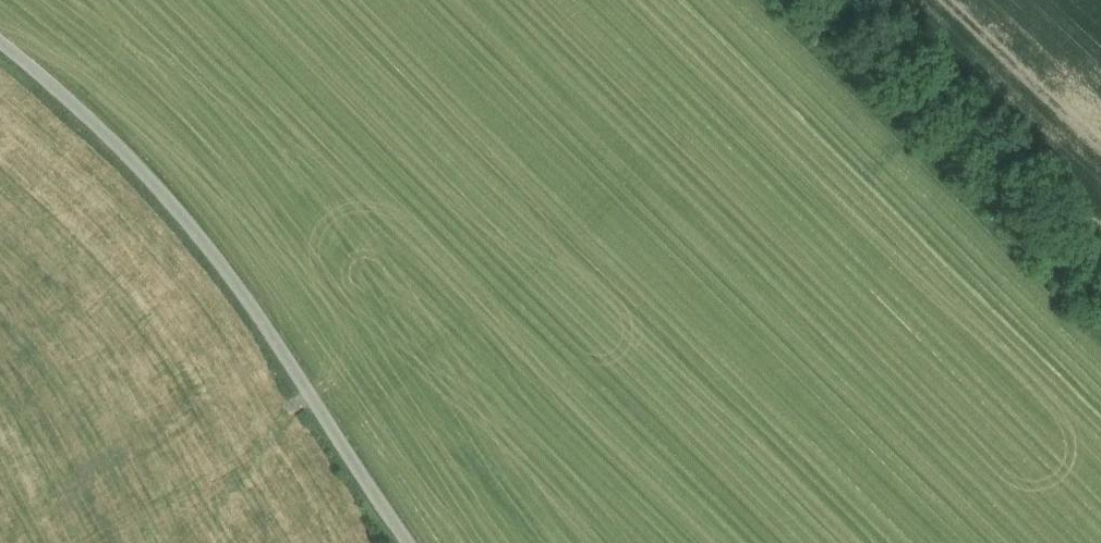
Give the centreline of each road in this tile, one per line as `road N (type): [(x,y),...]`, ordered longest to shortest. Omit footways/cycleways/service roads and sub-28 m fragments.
road 1 (unclassified): [(0,44),(97,125),(210,251),(266,323),(406,542)]

